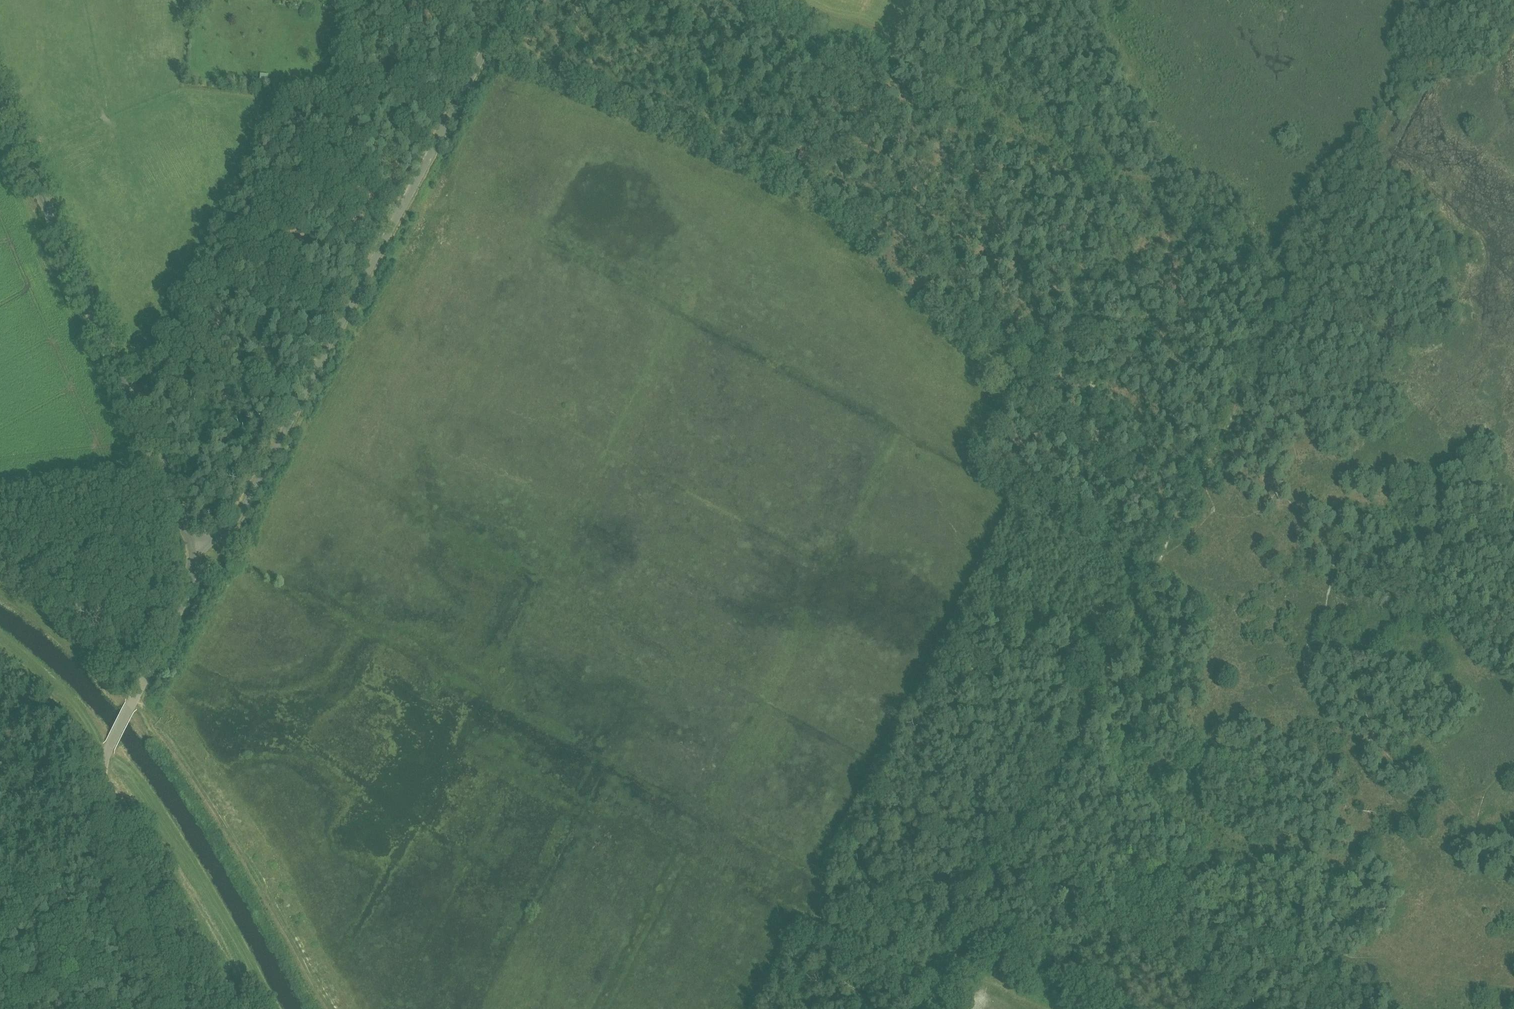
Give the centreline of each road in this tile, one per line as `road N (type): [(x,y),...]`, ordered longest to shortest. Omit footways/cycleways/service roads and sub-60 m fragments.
road 1 (unclassified): [(192,552),(244,509),(514,0)]
road 2 (unclassified): [(192,552),(0,99)]
road 3 (unclassified): [(171,1008),(104,800),(102,769),(185,596),(192,552)]
road 4 (track): [(109,749),(179,842),(269,1008)]
road 5 (track): [(945,981),(820,912),(828,889),(823,874)]
road 6 (track): [(0,582),(135,698)]

